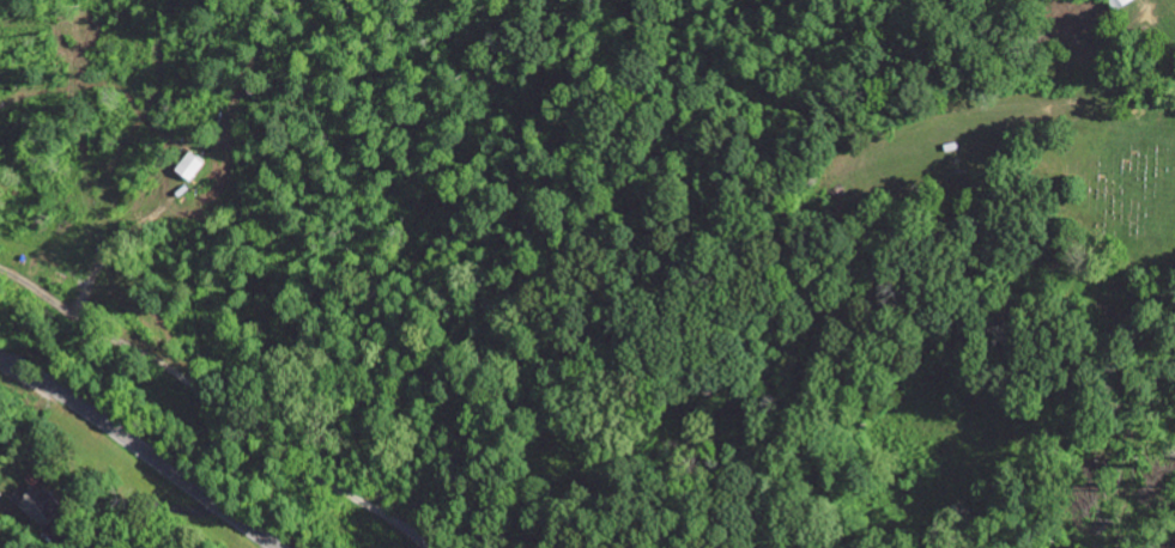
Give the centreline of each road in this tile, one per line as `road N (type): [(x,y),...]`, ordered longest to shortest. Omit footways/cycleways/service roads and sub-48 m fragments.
road 1 (secondary): [(0,356),(72,397),(274,547)]

